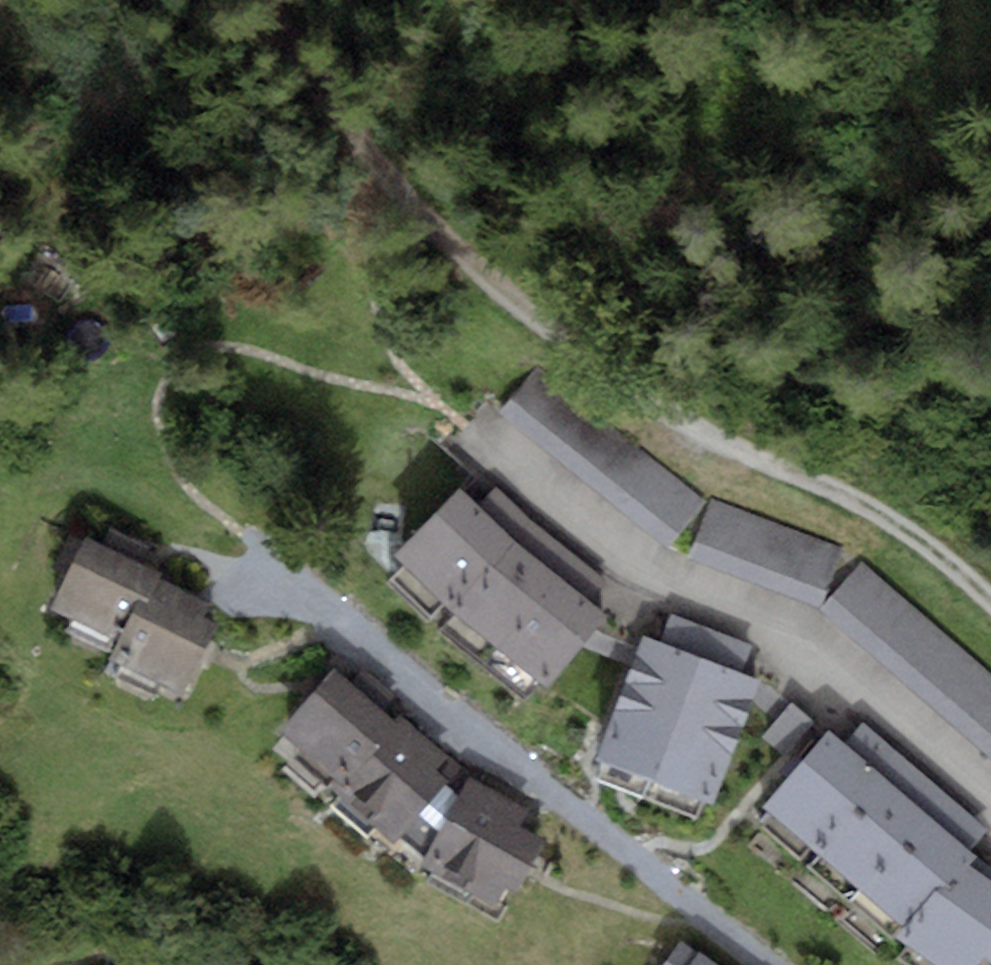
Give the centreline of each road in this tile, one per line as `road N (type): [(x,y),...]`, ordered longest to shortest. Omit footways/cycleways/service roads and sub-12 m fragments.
road 1 (residential): [(249,552),(767,964)]
road 2 (residential): [(990,798),(803,631),(630,560),(480,440)]
road 3 (residential): [(990,603),(883,517),(651,390)]
road 4 (track): [(651,390),(385,191)]
road 5 (track): [(385,191),(258,0)]

